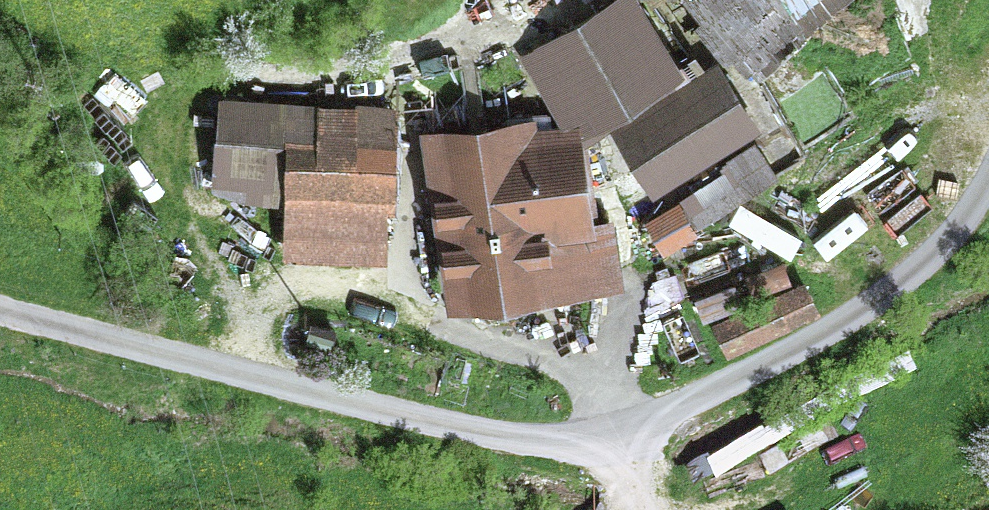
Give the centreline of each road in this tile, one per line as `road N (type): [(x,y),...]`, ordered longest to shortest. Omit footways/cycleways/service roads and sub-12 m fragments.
road 1 (unclassified): [(988,177),(946,248),(913,279),(741,378),(608,432)]
road 2 (unclassified): [(608,432),(512,438),(193,362)]
road 3 (residential): [(193,362),(0,314)]

